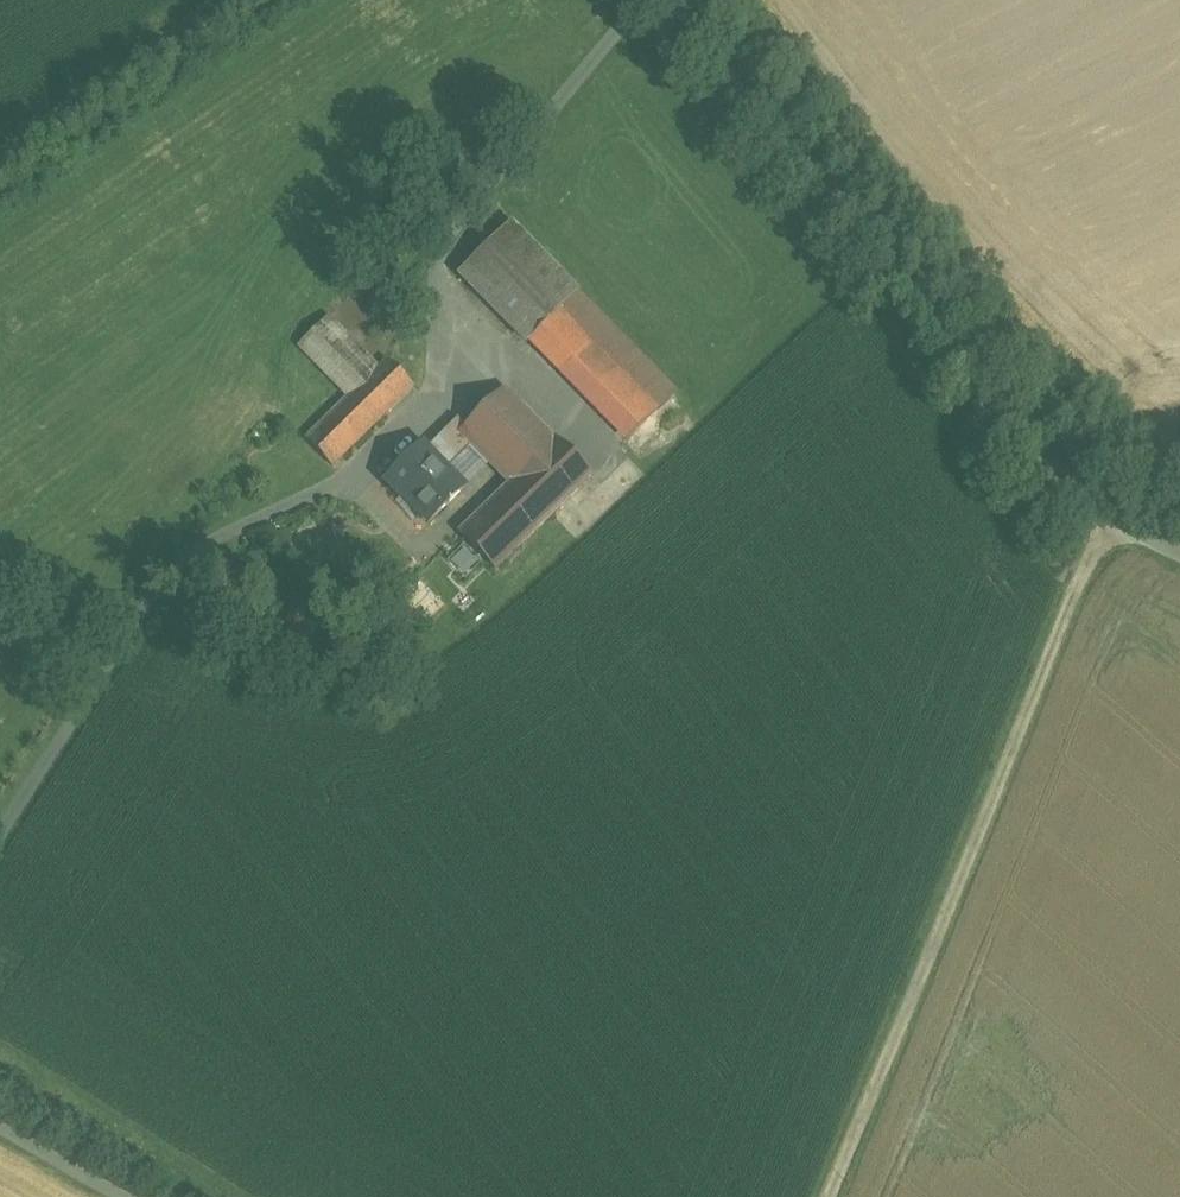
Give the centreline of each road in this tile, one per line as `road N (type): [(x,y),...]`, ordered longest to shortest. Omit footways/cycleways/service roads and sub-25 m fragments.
road 1 (residential): [(669,0),(1020,446),(1179,548)]
road 2 (residential): [(223,0),(0,153)]
road 3 (residential): [(0,1127),(126,1196)]

